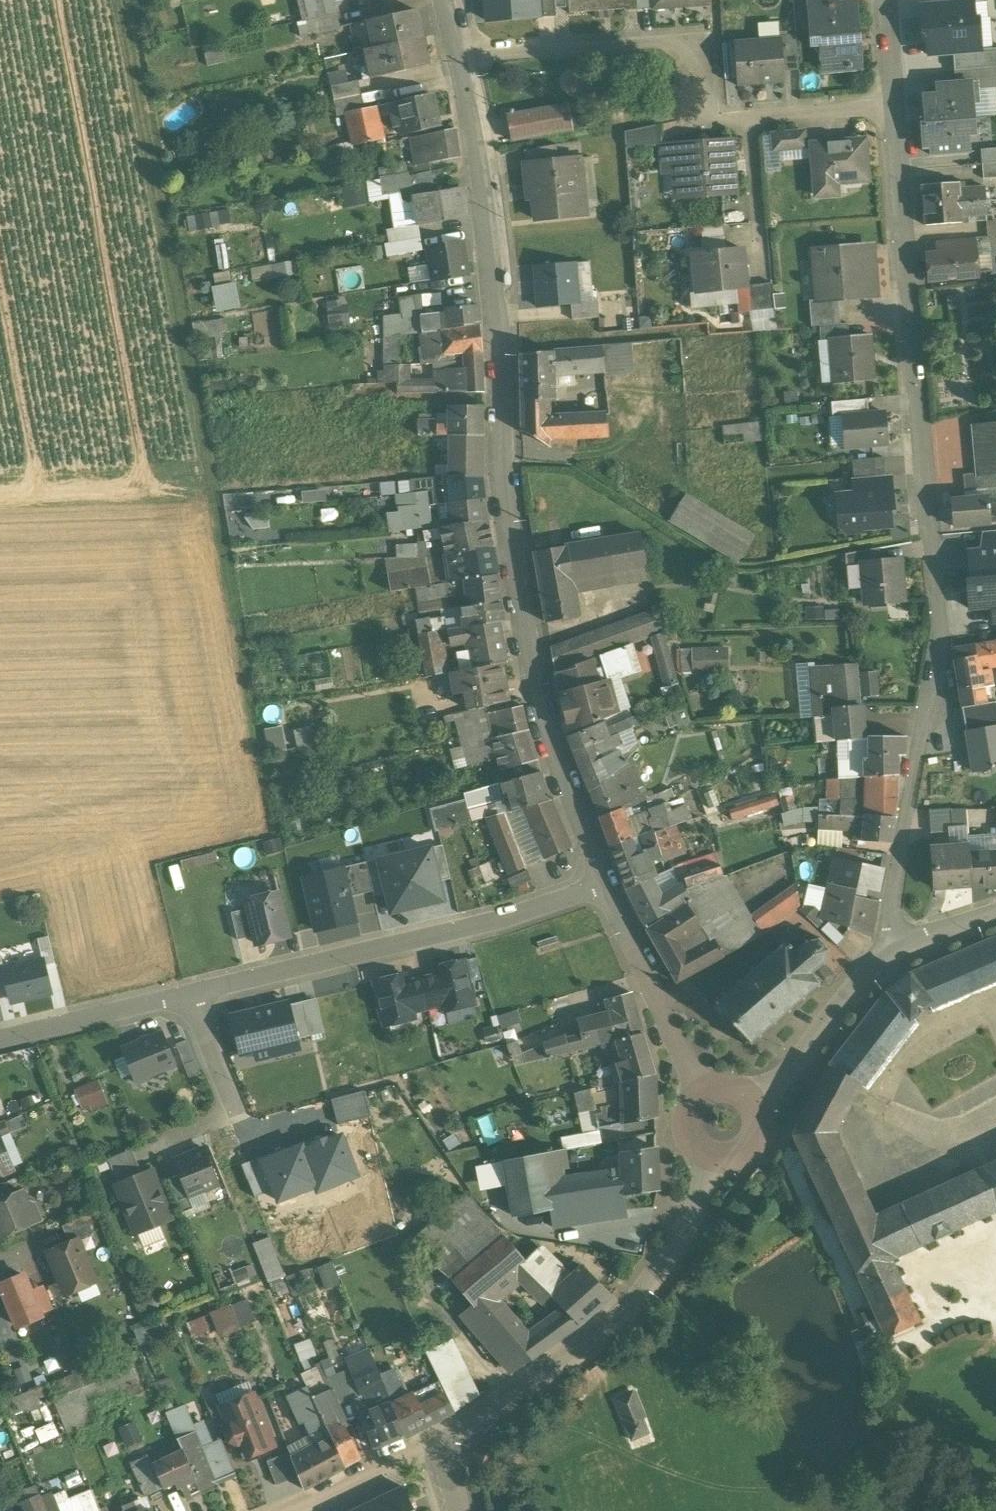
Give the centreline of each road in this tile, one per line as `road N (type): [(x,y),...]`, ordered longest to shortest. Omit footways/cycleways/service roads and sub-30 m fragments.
road 1 (residential): [(889,952),(886,913),(942,627),(894,109)]
road 2 (residential): [(604,885),(531,695),(512,587),(498,463),(497,274),(464,59)]
road 3 (residential): [(0,1042),(509,917),(604,885)]
road 4 (residential): [(464,59),(707,34),(709,122),(894,109)]
road 5 (residential): [(707,1158),(677,1238),(639,1297),(441,1443)]
road 6 (residential): [(701,1093),(604,885)]
road 7 (residential): [(889,952),(756,1103)]
road 8 (residential): [(441,1443),(291,1510)]

